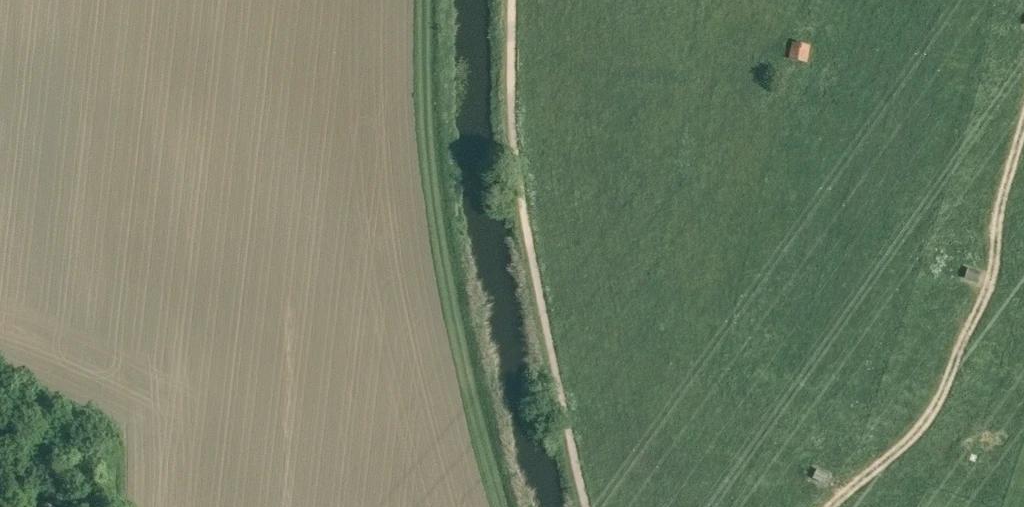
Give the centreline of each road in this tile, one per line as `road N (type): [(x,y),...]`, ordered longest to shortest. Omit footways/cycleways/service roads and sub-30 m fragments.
road 1 (track): [(832,506),(923,427),(945,391),(992,286),(1023,125)]

